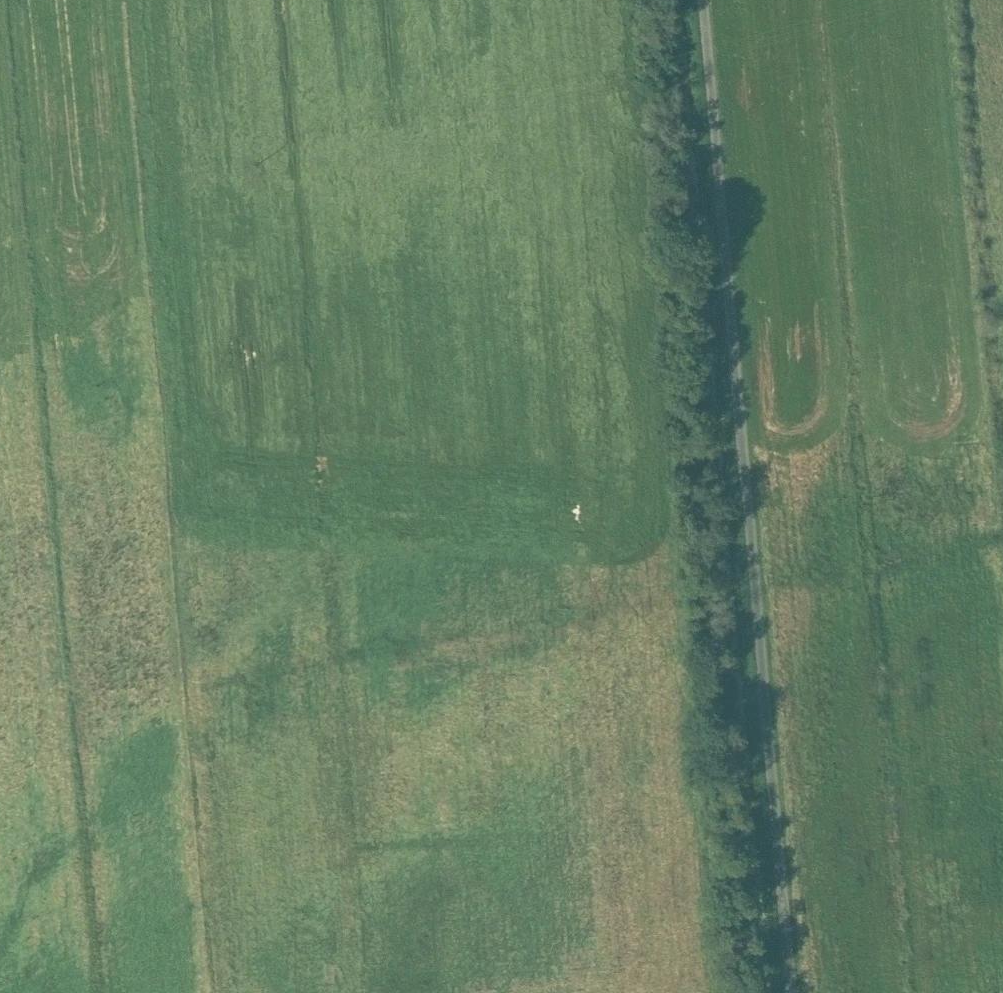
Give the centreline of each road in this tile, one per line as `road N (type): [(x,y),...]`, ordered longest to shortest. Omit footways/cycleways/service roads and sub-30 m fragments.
road 1 (track): [(792,992),(703,0)]

